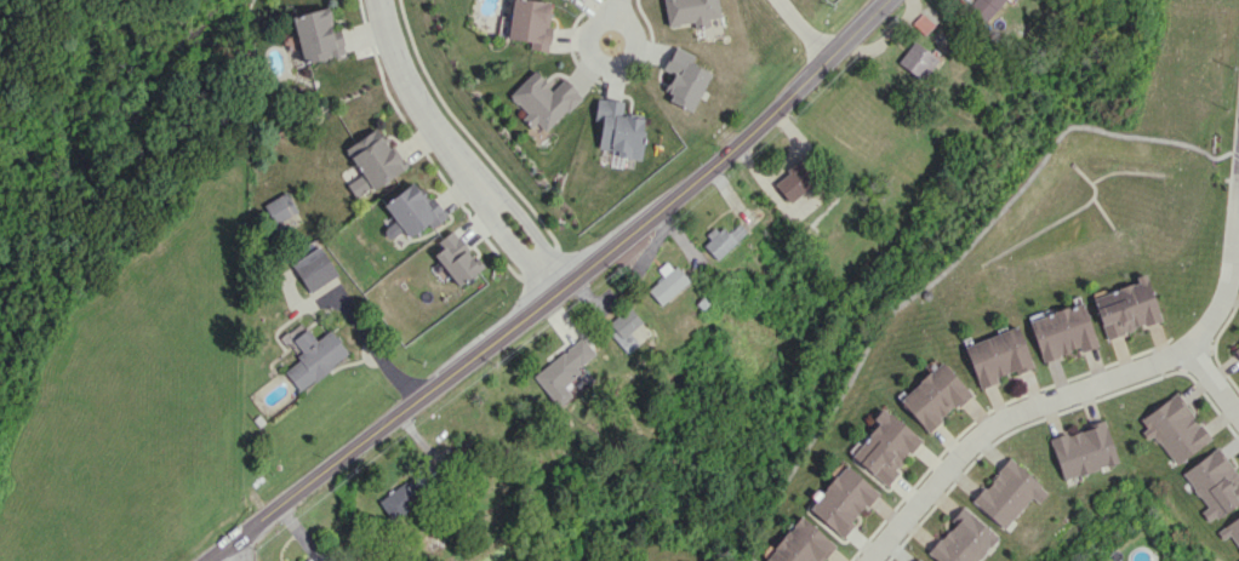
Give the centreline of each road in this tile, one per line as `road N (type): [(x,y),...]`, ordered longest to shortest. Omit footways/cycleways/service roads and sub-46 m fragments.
road 1 (secondary): [(210,560),(701,174),(882,0)]
road 2 (residential): [(381,0),(418,103),(564,284)]
road 3 (residential): [(613,22),(588,34),(596,61),(611,64),(630,45),(613,22)]

